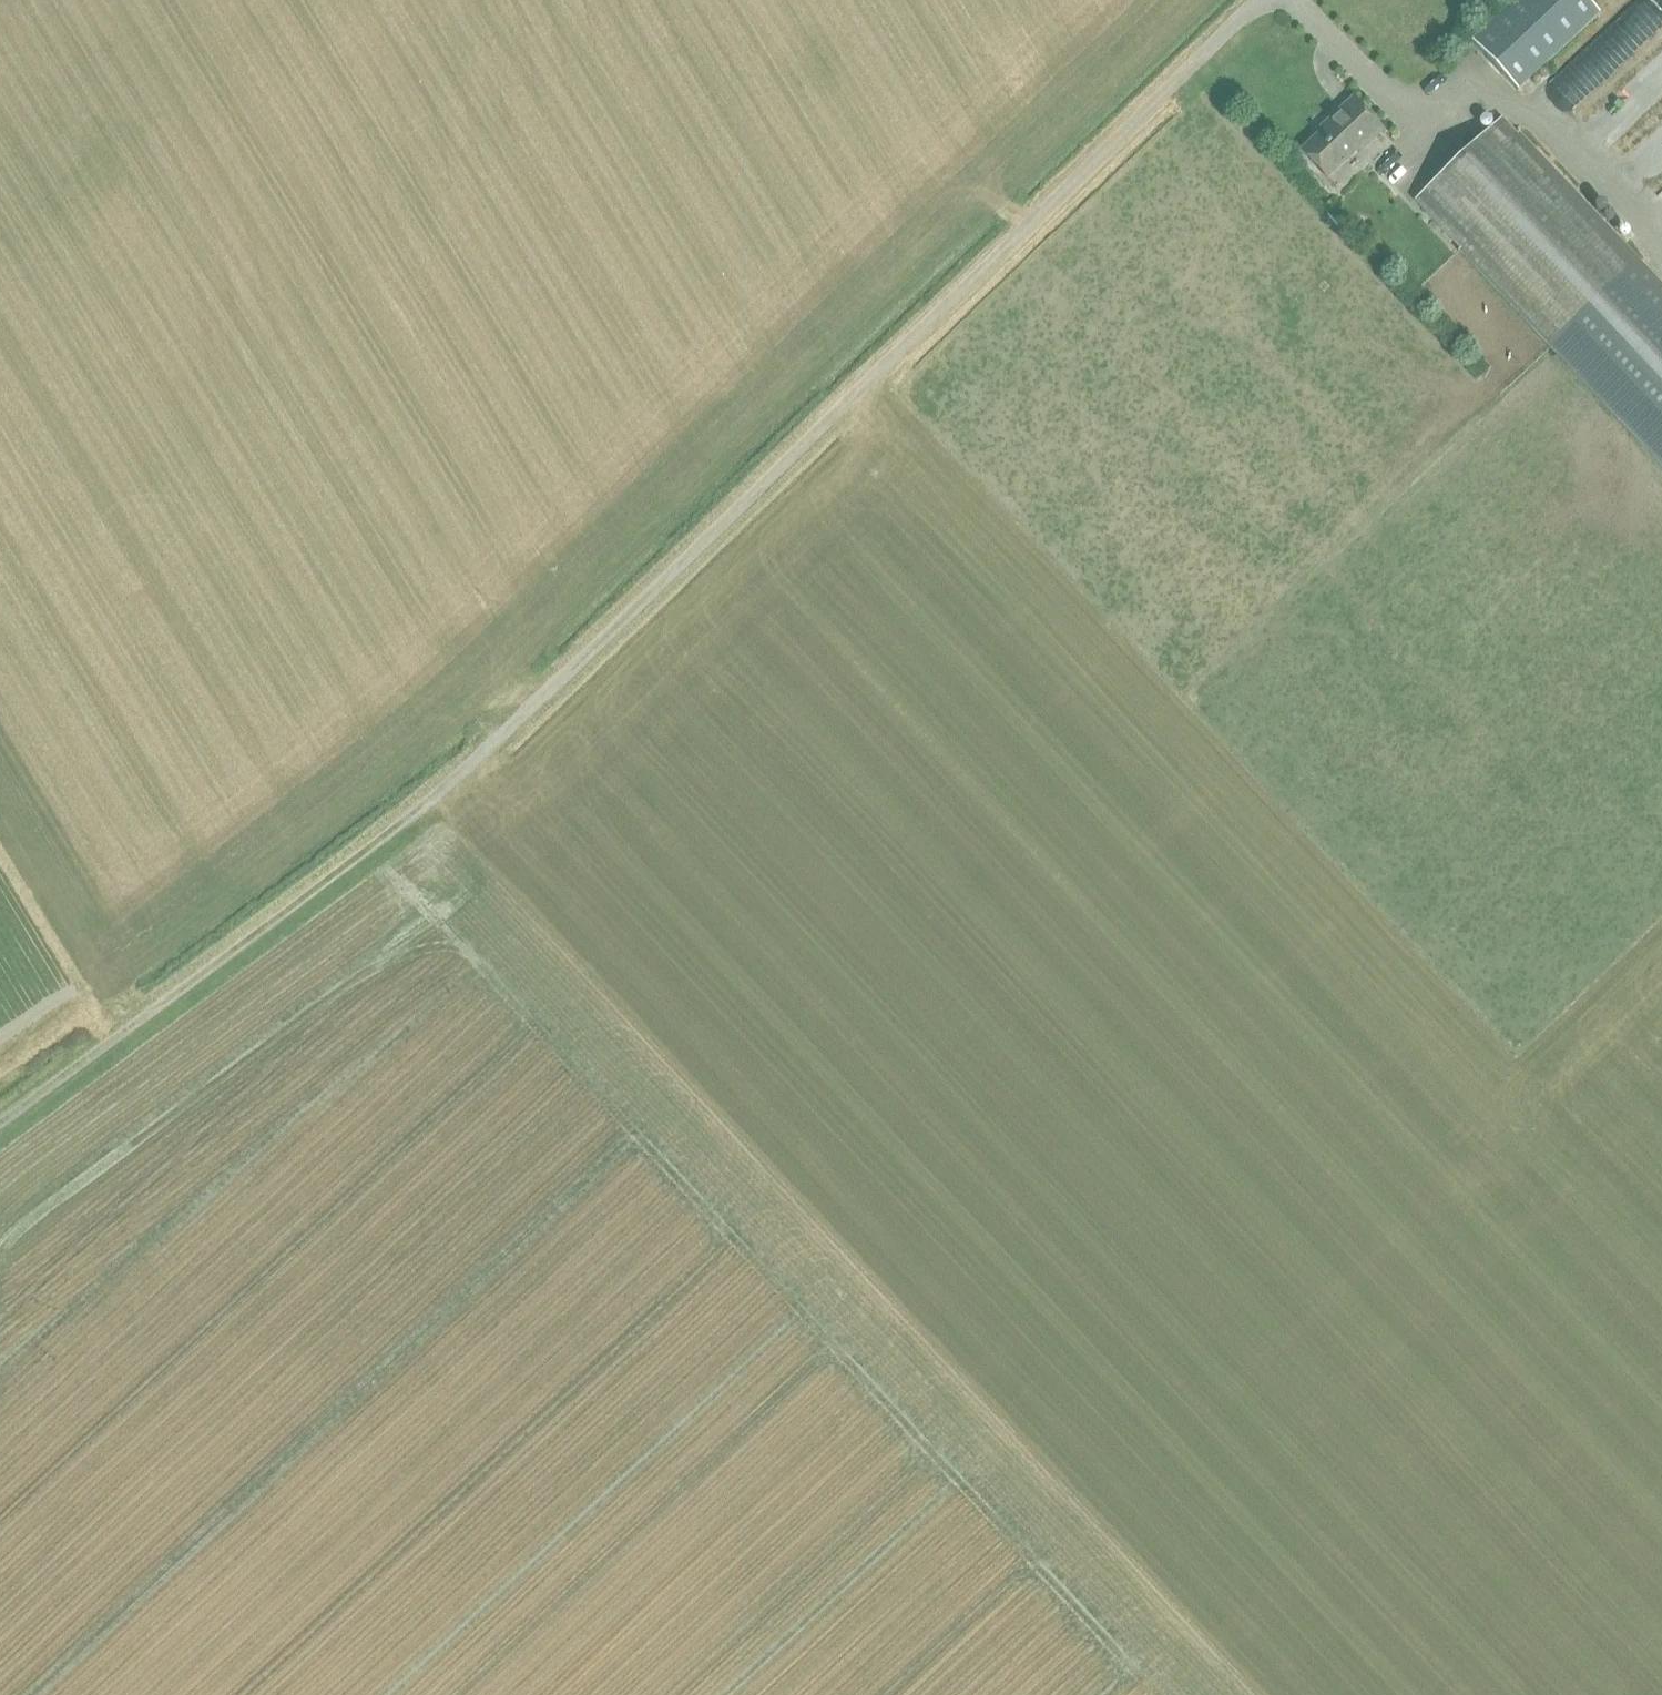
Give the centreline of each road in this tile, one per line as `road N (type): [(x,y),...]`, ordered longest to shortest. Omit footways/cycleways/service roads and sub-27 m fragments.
road 1 (unclassified): [(1206,52),(472,762)]
road 2 (track): [(472,762),(0,1131)]

